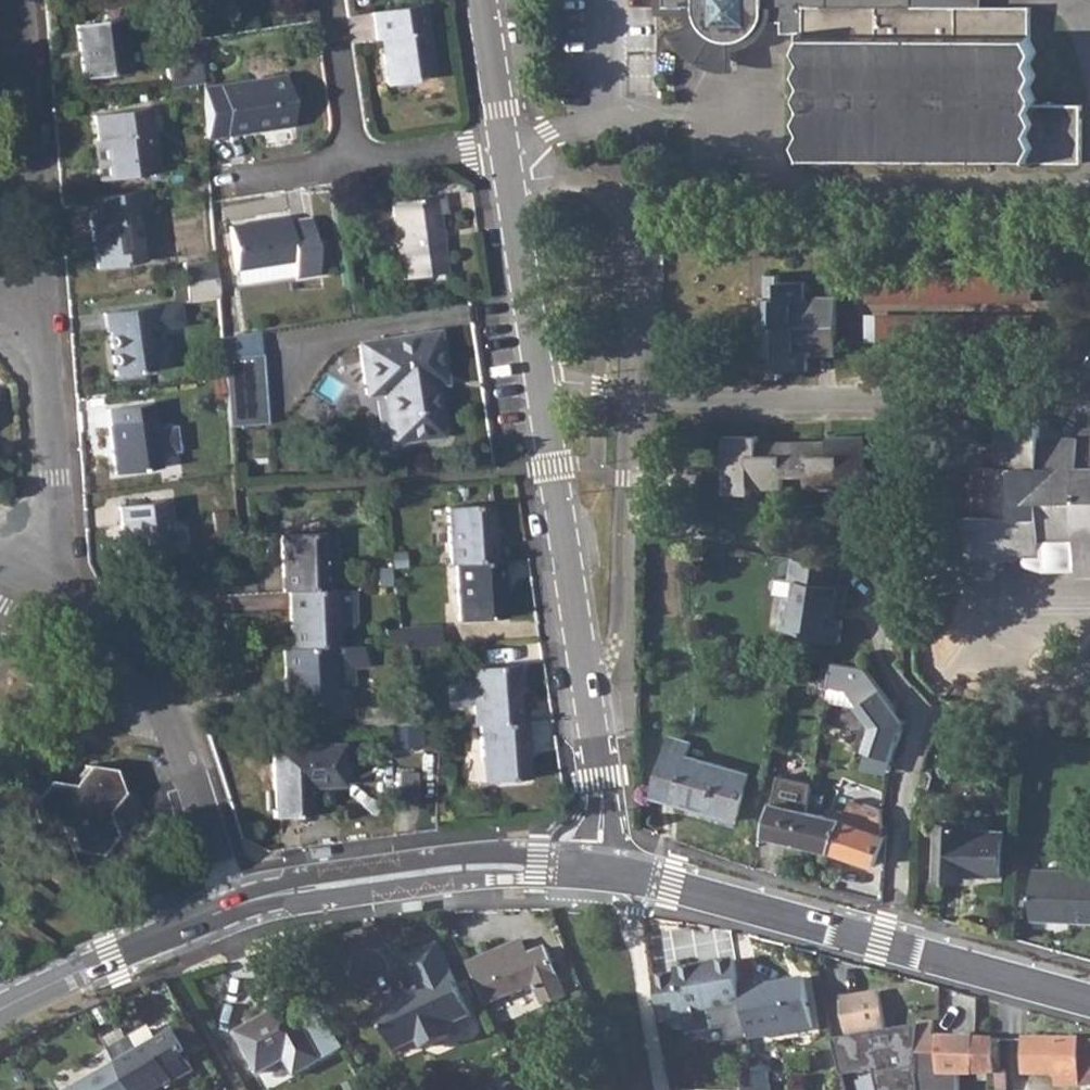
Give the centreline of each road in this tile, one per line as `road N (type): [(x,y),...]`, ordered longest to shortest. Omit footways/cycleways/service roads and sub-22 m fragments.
road 1 (residential): [(599,870),(601,778),(506,147)]
road 2 (residential): [(1089,998),(599,870)]
road 3 (residential): [(235,905),(177,725),(113,635),(36,585)]
road 4 (residential): [(45,339),(16,0)]
road 5 (residential): [(547,867),(505,851),(442,856),(290,877),(235,905)]
road 6 (residential): [(235,905),(297,904),(547,867)]
road 7 (residential): [(235,905),(0,1010)]
road 8 (residential): [(36,585),(53,515),(45,339)]
road 9 (residential): [(352,169),(327,0)]
road 10 (residential): [(506,147),(352,169)]
road 11 (residential): [(506,147),(484,0)]
road 12 (residential): [(352,169),(216,189)]

